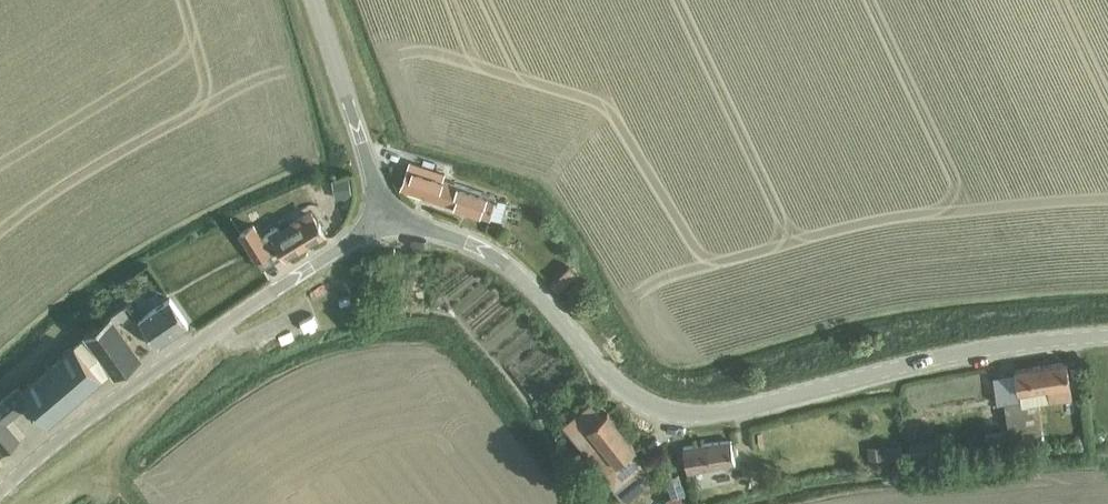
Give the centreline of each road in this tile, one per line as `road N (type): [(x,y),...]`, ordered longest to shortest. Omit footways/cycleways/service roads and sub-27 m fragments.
road 1 (unclassified): [(1107,335),(1034,340),(711,412),(673,412),(627,393),(513,271),(481,250),(386,219)]
road 2 (unclassified): [(386,219),(184,349),(0,491)]
road 3 (unclassified): [(386,219),(312,0)]

